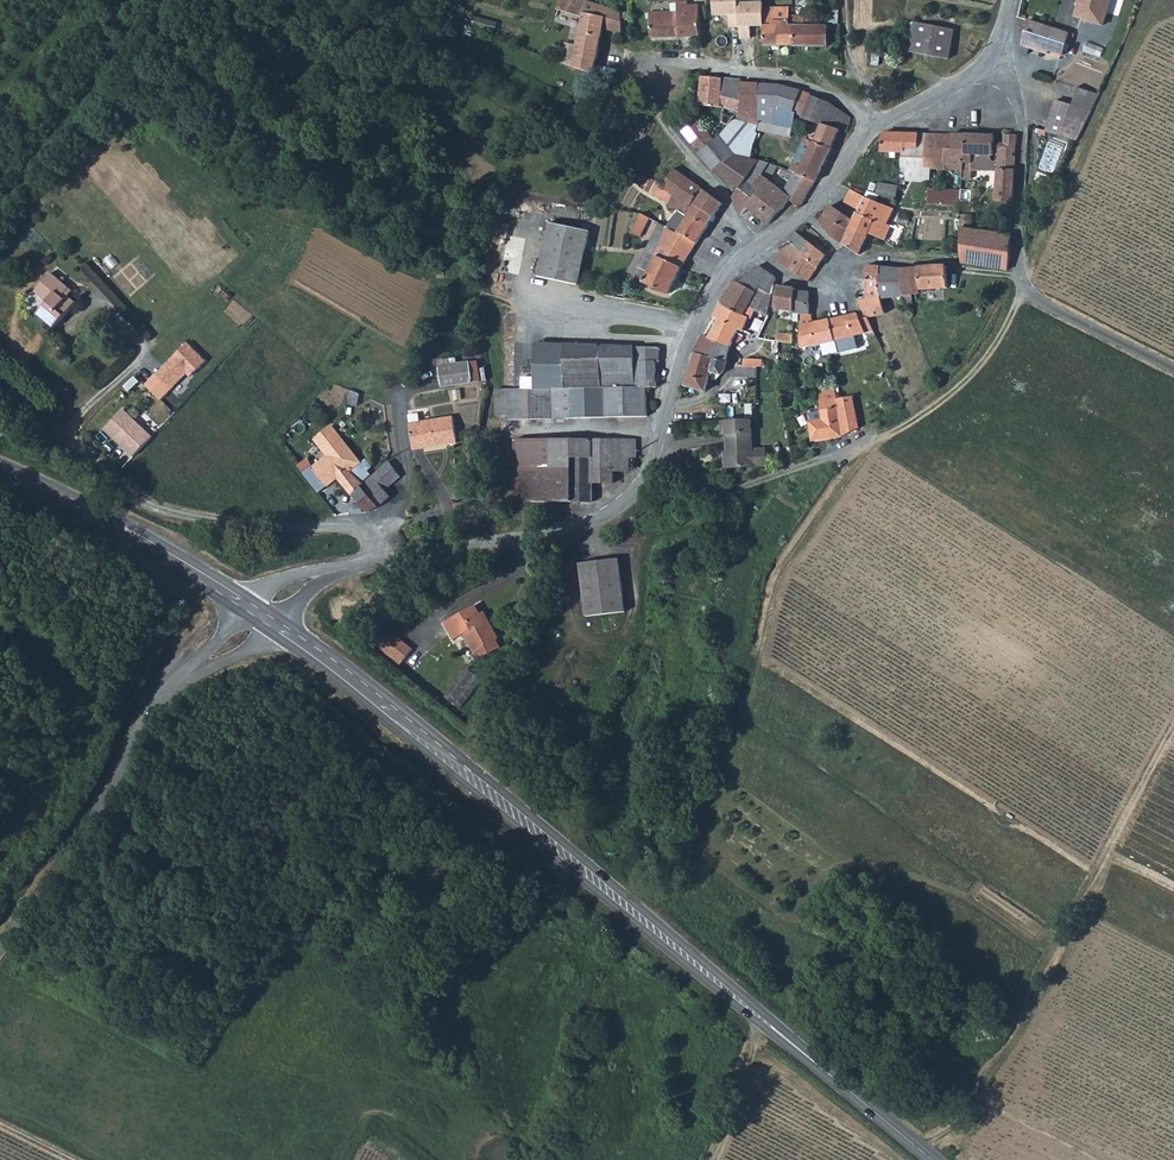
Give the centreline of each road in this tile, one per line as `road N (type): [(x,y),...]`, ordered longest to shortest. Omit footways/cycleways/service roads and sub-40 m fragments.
road 1 (unclassified): [(1000,35),(960,84),(863,138),(815,200),(715,286),(683,358),(652,467),(627,500),(580,527),(373,562),(305,584),(267,611)]
road 2 (track): [(1027,294),(995,349),(962,385),(868,456),(790,557),(720,790),(648,934)]
road 3 (secondary): [(258,621),(677,960),(760,1016)]
road 4 (track): [(926,1153),(967,1116),(1026,1022),(1029,991),(1173,725)]
road 5 (unclassified): [(1173,371),(1027,294),(1016,272),(1020,96),(1000,35)]
road 6 (secondary): [(760,1016),(440,741)]
road 7 (unclassified): [(258,621),(159,701),(86,835),(0,948)]
road 8 (secondary): [(267,611),(115,514),(0,462)]
road 9 (secondary): [(760,1016),(934,1159)]
road 10 (secondary): [(440,741),(295,634),(258,621)]
road 11 (secondary): [(440,741),(267,611)]
road 12 (secondary): [(101,533),(144,544),(267,611)]
road 13 (secondary): [(101,533),(258,621)]
road 14 (track): [(711,1159),(760,1016)]

